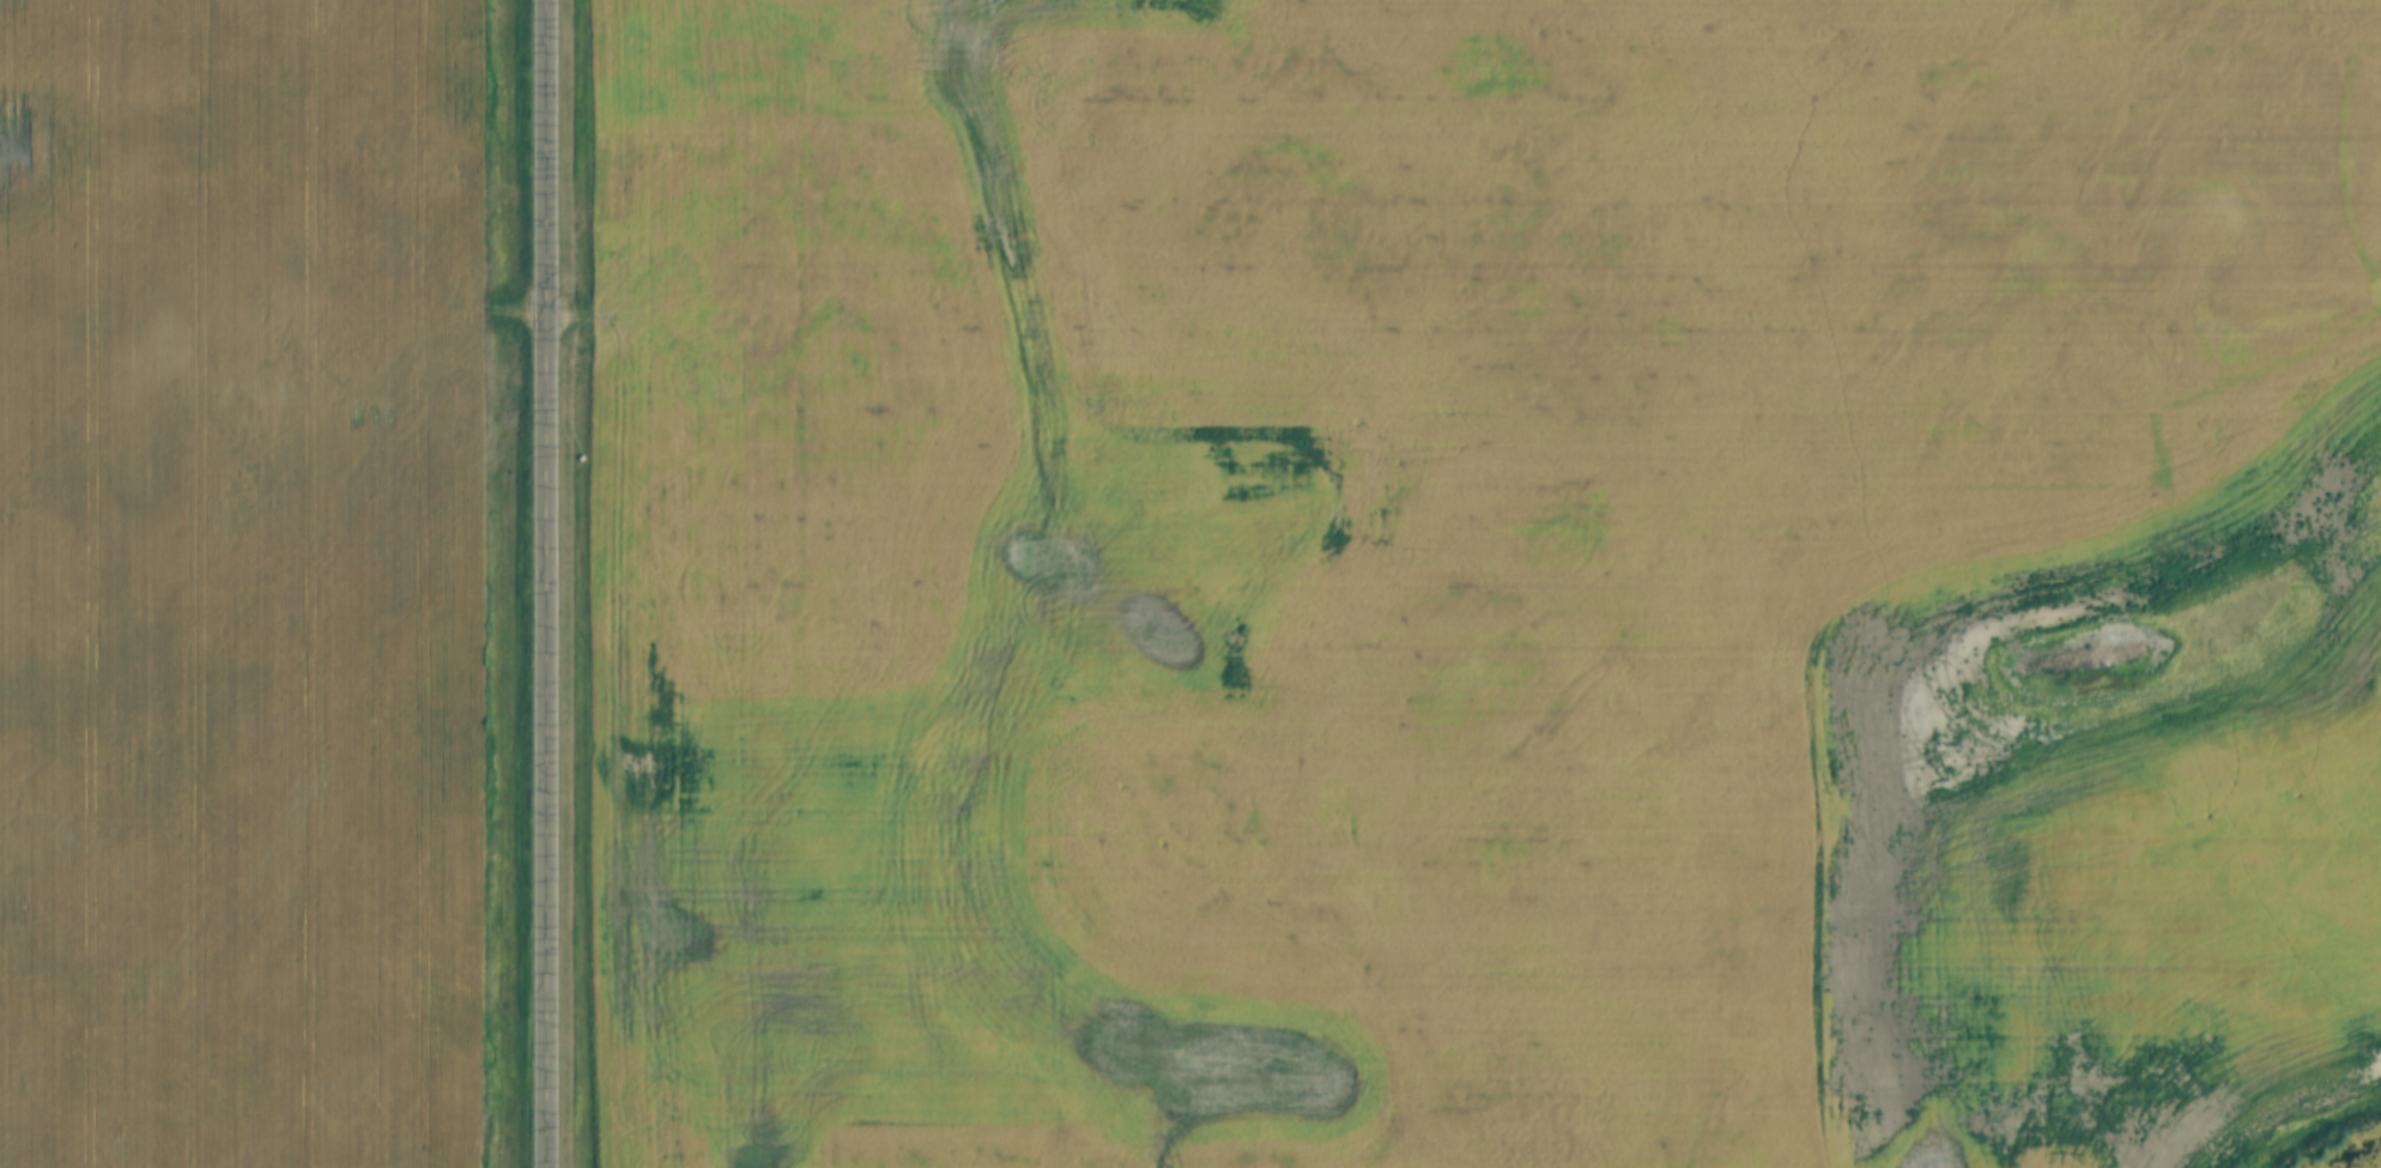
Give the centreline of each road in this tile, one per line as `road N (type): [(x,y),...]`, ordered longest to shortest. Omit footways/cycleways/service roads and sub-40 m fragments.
road 1 (tertiary): [(544,1167),(545,0)]

